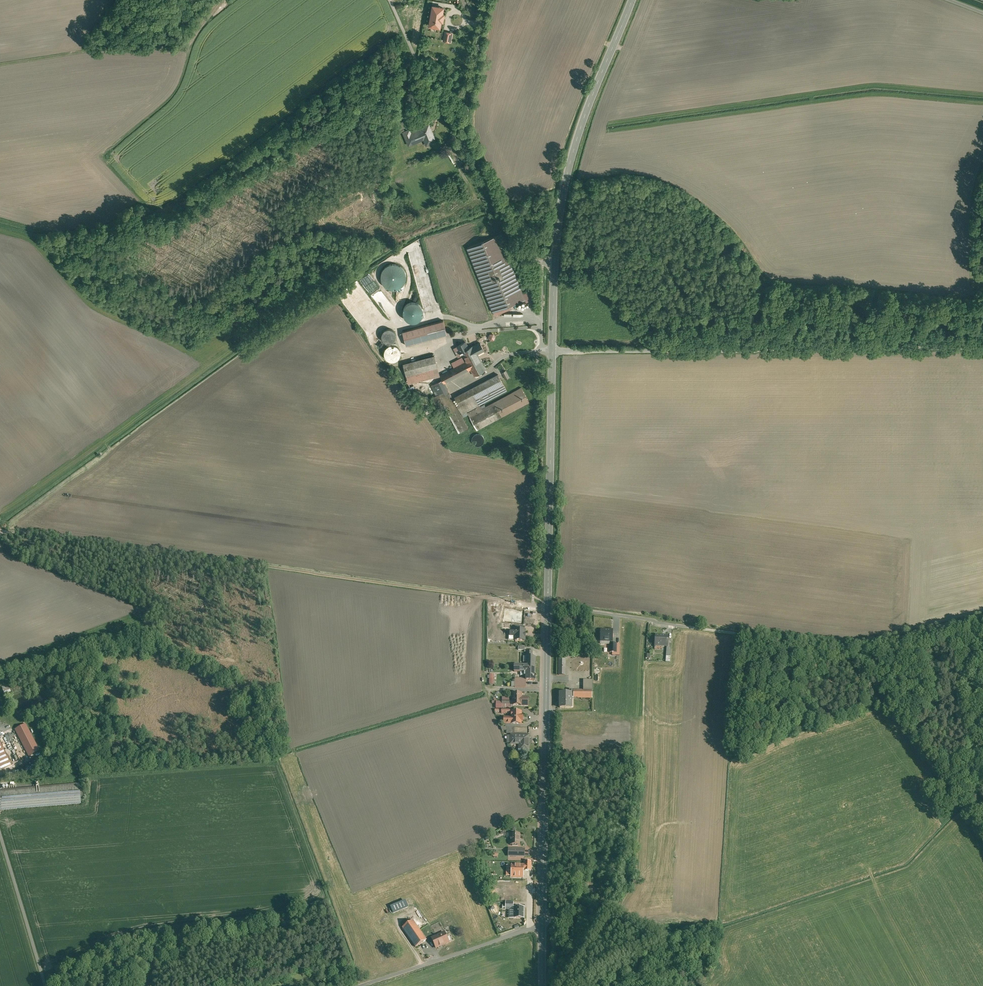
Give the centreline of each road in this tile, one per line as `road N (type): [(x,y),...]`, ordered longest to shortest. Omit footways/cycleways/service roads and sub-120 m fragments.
road 1 (secondary): [(542,929),(552,349)]
road 2 (unclassified): [(552,349),(982,348)]
road 3 (track): [(982,635),(895,657),(874,647),(689,627)]
road 4 (unclassified): [(555,262),(519,248),(468,136),(487,0)]
road 5 (secondary): [(555,262),(576,142),(632,0)]
road 6 (track): [(216,0),(197,25),(179,88),(104,156)]
road 7 (track): [(190,47),(105,48),(0,65)]
road 8 (unclassified): [(542,929),(362,985)]

